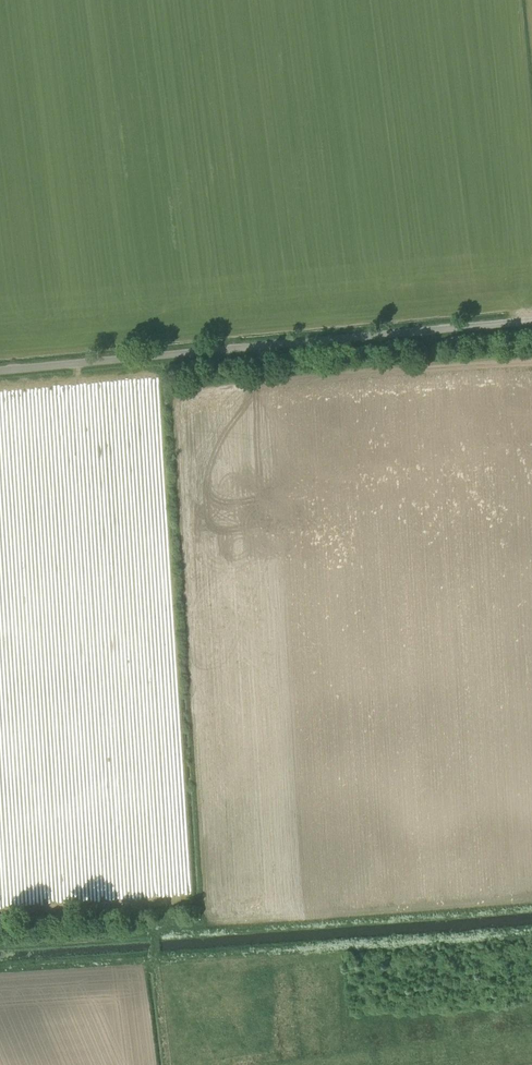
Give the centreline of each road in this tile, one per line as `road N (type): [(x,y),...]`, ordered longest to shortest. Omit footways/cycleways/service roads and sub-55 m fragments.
road 1 (track): [(261,349),(261,379),(251,385),(179,393),(176,401),(207,903),(206,923),(158,933),(157,960)]
road 2 (unclassified): [(0,372),(531,323)]

